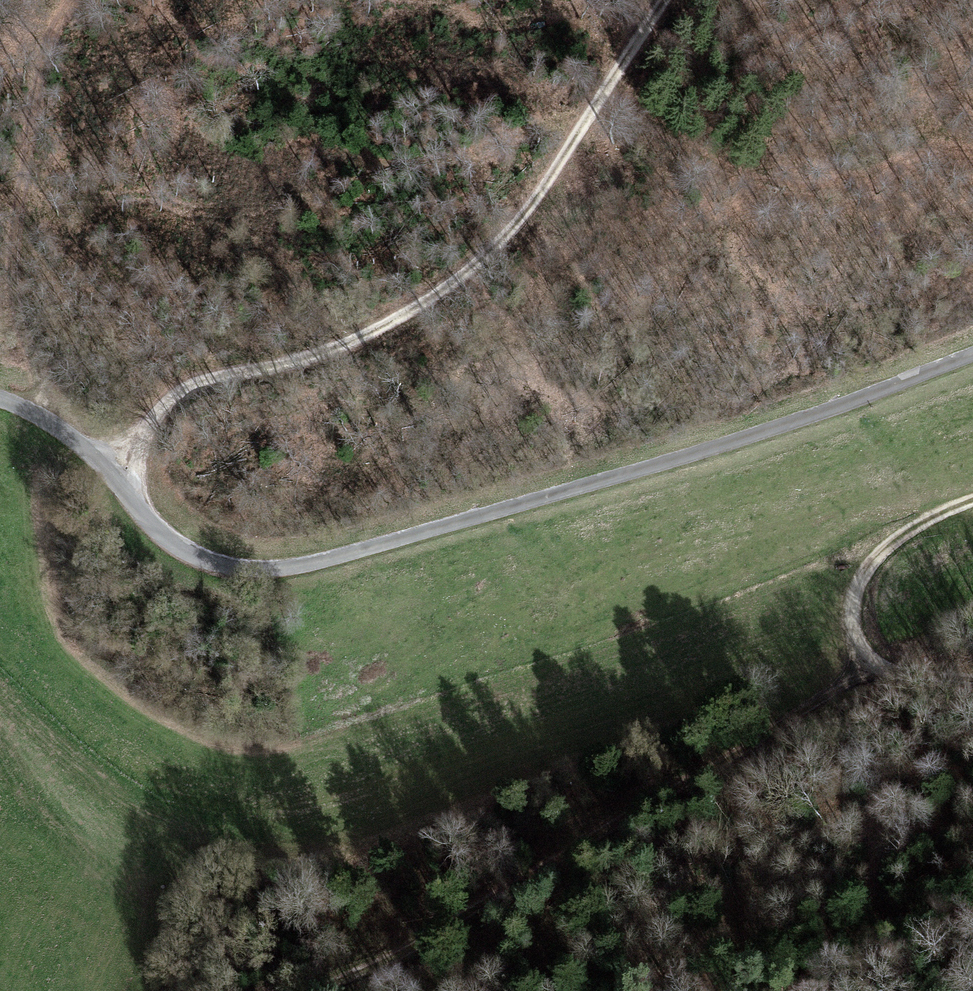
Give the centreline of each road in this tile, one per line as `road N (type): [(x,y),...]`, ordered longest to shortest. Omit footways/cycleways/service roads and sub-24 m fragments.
road 1 (unclassified): [(0,399),(83,446),(181,549),(220,566),(261,570),(634,471),(972,355)]
road 2 (track): [(315,990),(632,828),(876,660),(862,617),(870,572),(914,530),(972,503)]
road 3 (track): [(116,481),(154,419),(183,389),(305,358),(408,313),(530,215),(669,0)]
road 4 (track): [(852,0),(691,78),(608,96)]

